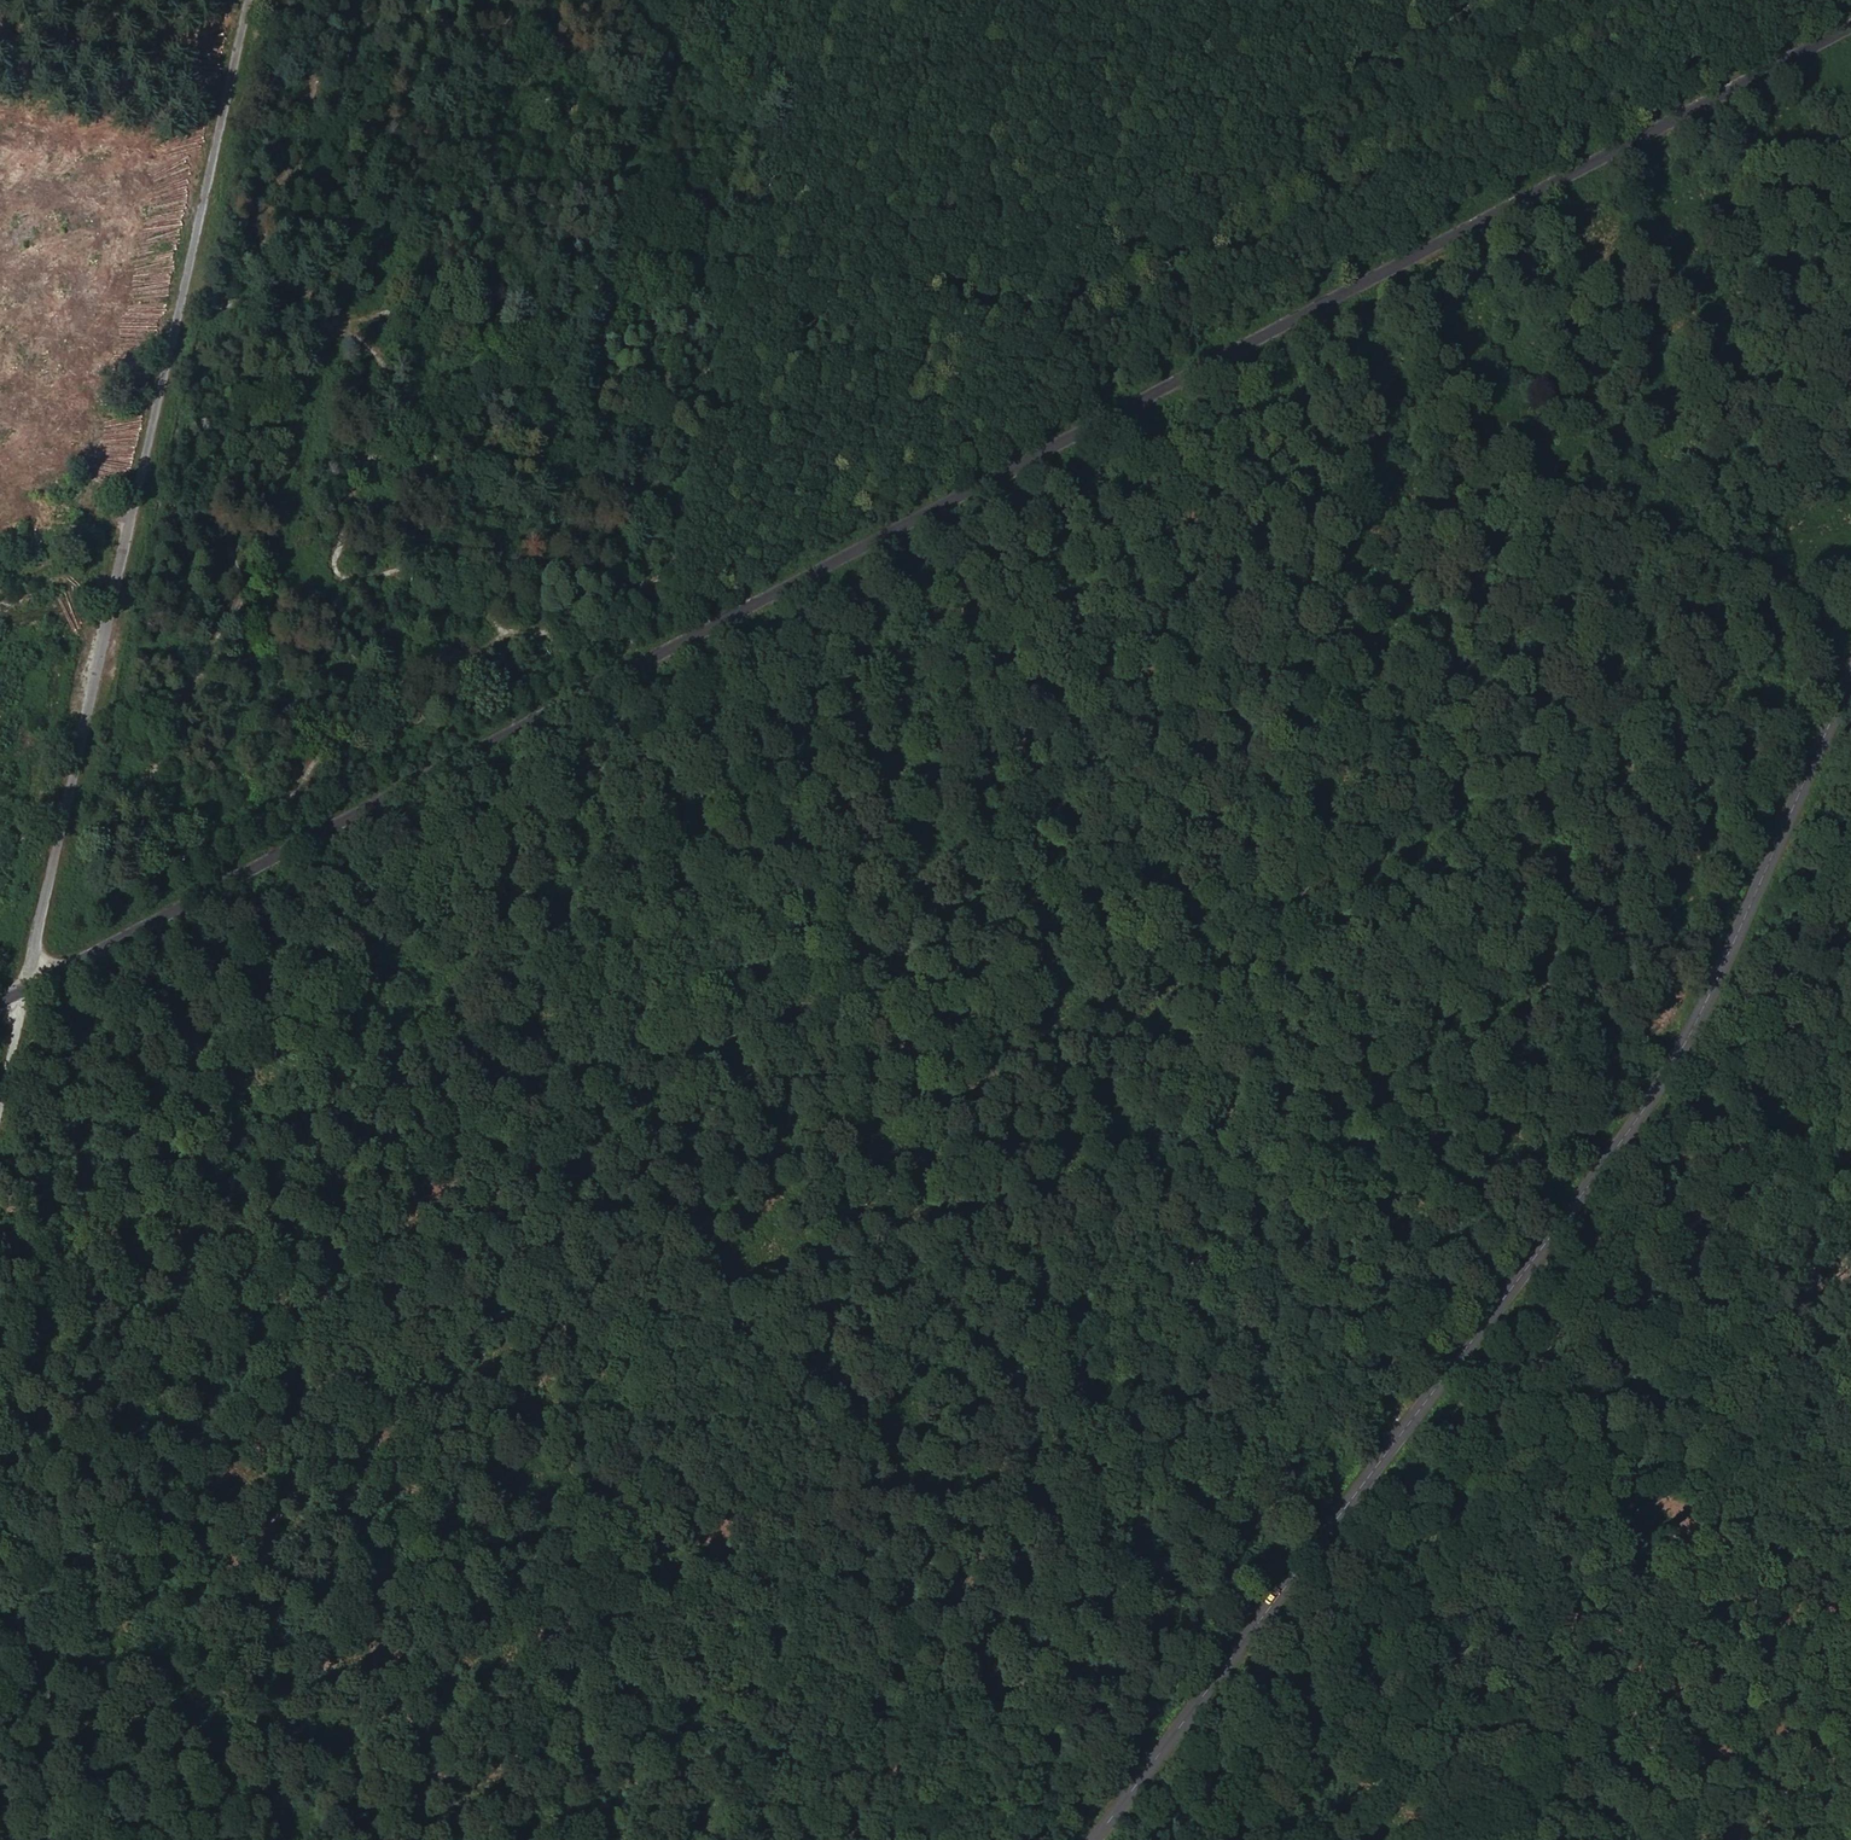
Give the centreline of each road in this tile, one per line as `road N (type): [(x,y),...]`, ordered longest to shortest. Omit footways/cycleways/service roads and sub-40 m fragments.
road 1 (unclassified): [(1850,31),(0,1002)]
road 2 (tertiary): [(1850,677),(1687,1039),(1645,1112),(1094,1839)]
road 3 (track): [(247,0),(0,1115)]

